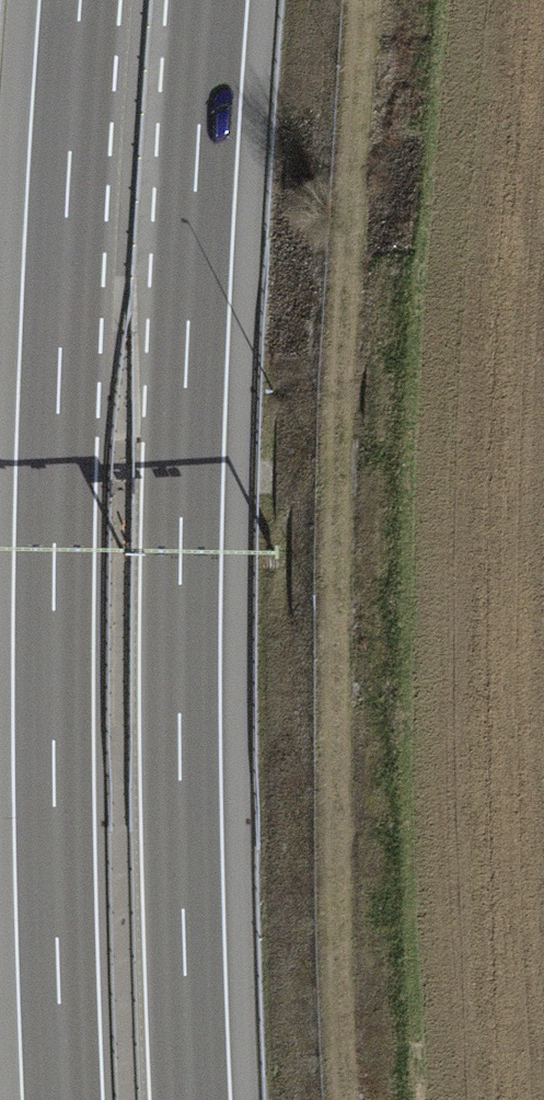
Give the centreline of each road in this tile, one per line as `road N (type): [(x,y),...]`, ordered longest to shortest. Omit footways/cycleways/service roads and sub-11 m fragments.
road 1 (track): [(363,1099),(354,286),(383,0)]
road 2 (motorway): [(192,1099),(182,730),(188,298),(208,0)]
road 3 (motorway): [(81,0),(53,548),(61,1099)]

